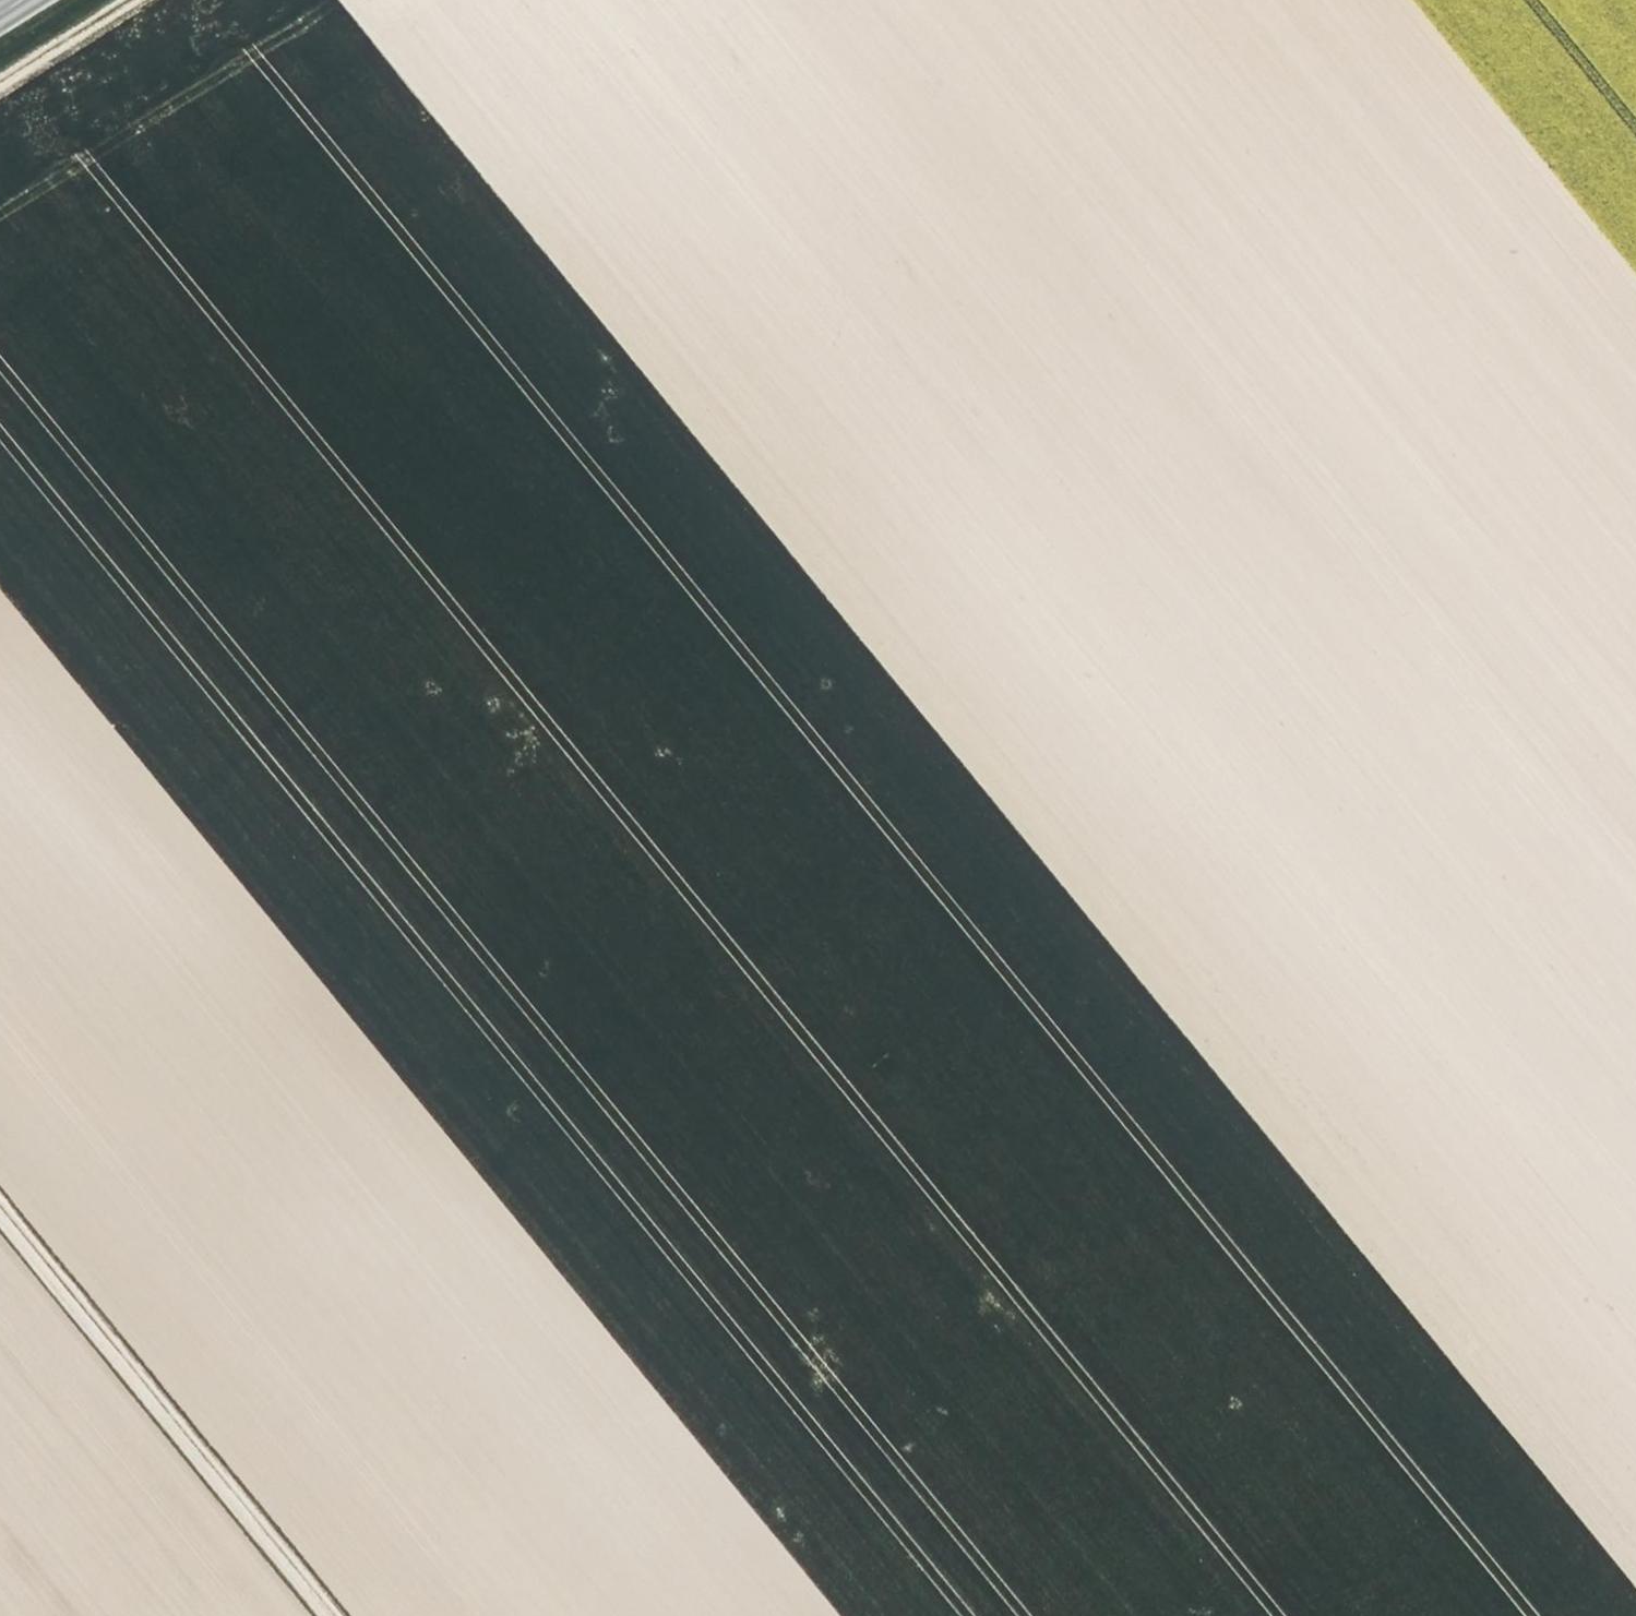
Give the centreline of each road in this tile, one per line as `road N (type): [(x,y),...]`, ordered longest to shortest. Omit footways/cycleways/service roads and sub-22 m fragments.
road 1 (track): [(330,1615),(0,1212)]
road 2 (track): [(0,86),(134,0)]

